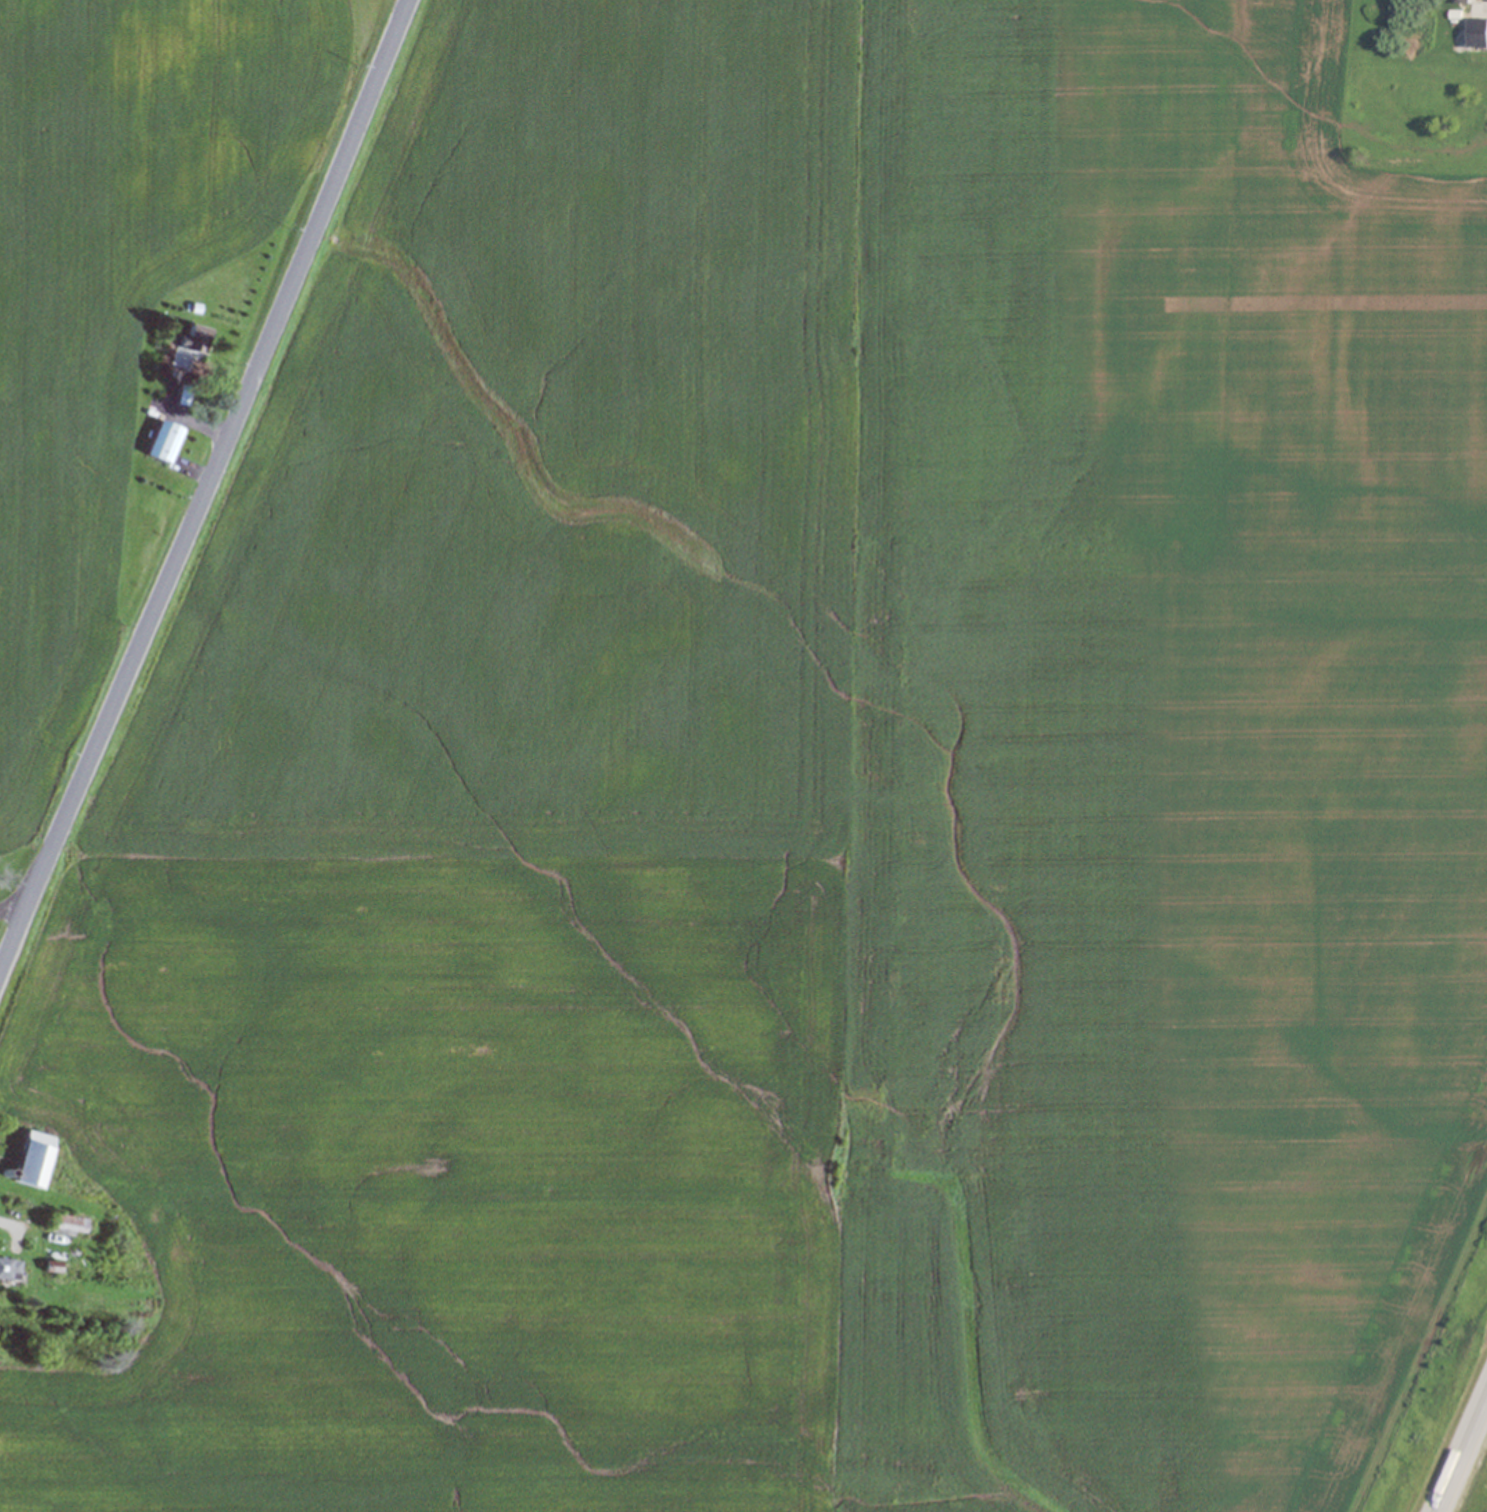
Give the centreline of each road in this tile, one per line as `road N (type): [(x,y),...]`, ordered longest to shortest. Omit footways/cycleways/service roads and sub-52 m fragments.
road 1 (residential): [(0,958),(407,0)]

